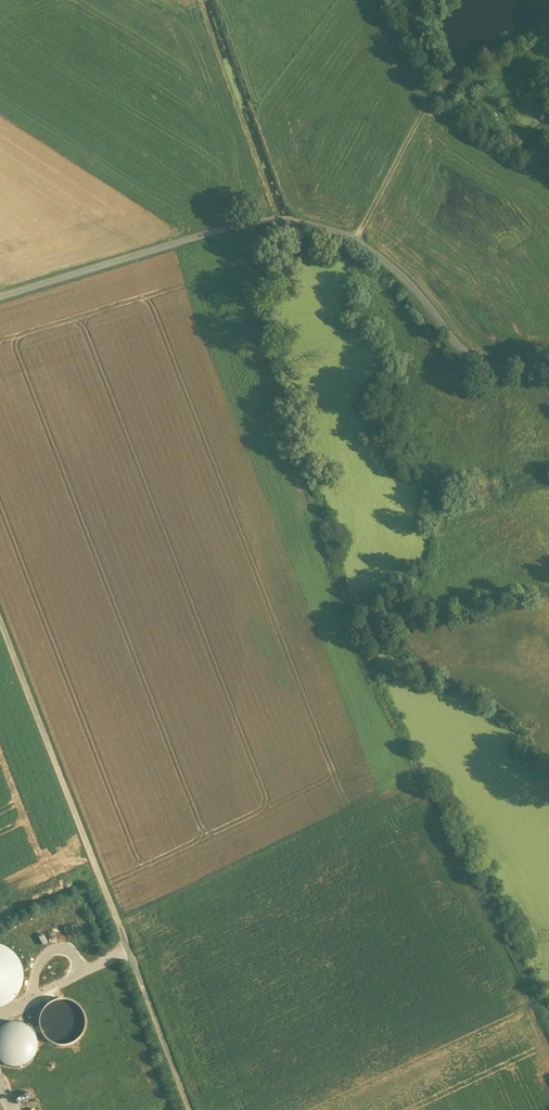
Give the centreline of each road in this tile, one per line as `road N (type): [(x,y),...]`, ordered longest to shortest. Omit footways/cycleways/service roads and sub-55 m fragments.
road 1 (unclassified): [(548,368),(476,361),(394,268),(348,236),(309,223),(271,220),(0,299)]
road 2 (track): [(0,627),(189,1109)]

